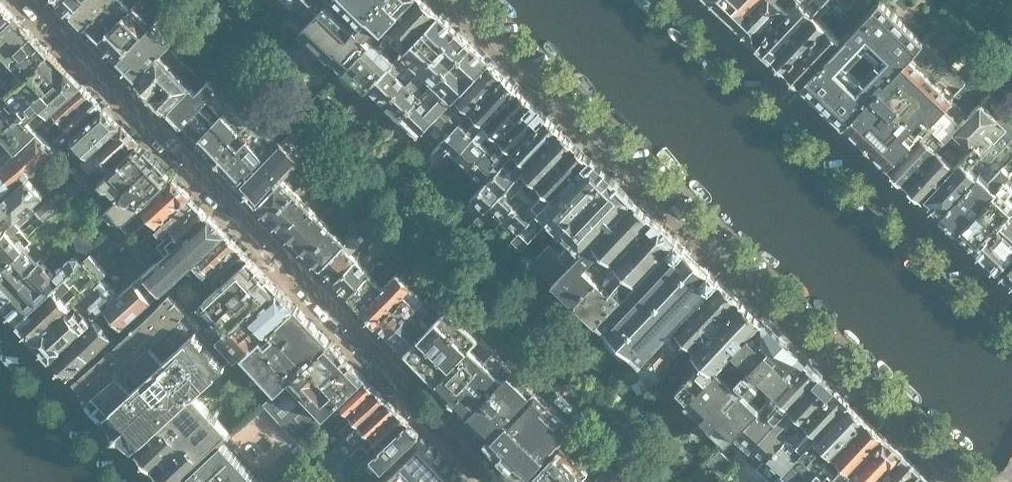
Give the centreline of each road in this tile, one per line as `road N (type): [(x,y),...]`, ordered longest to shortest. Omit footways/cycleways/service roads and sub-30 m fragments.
road 1 (residential): [(451,0),(959,481)]
road 2 (residential): [(32,0),(502,481)]
road 3 (residential): [(1011,300),(691,0)]
road 4 (residential): [(139,481),(0,328)]

